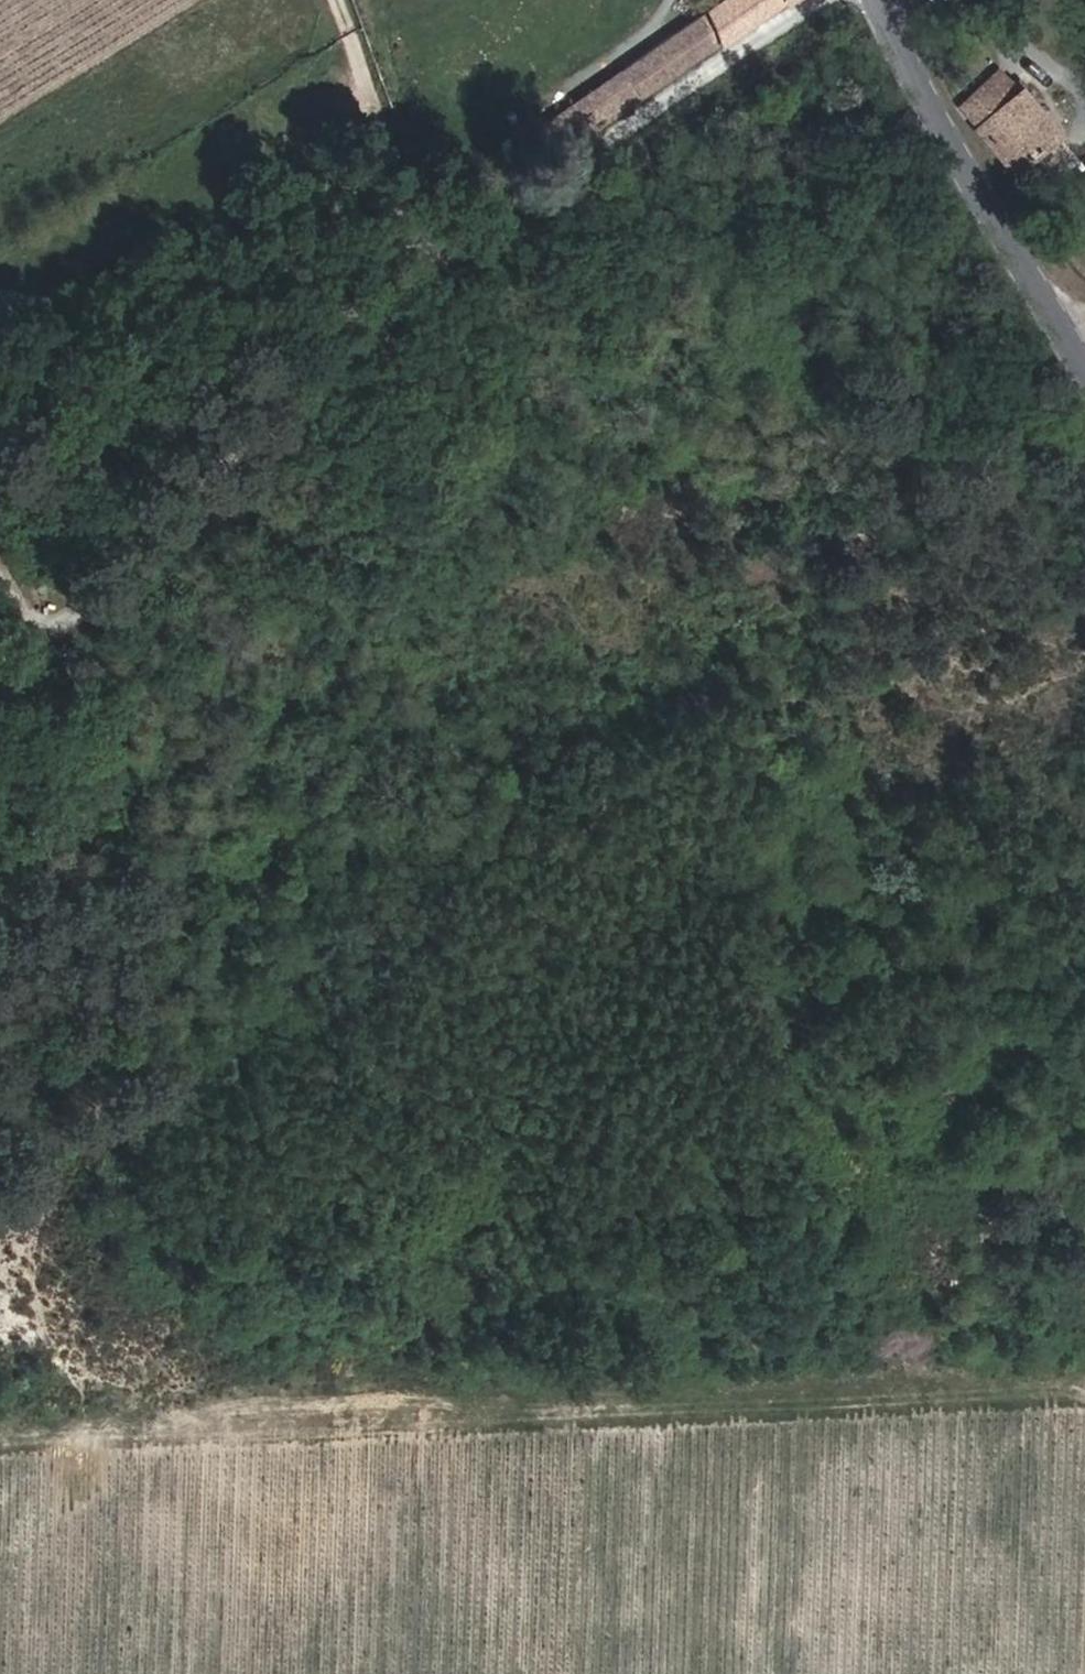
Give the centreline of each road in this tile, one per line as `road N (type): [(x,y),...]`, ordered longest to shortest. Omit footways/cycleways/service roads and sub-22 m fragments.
road 1 (track): [(0,654),(17,649),(435,268),(833,0)]
road 2 (tertiary): [(1084,367),(914,82),(876,0)]

